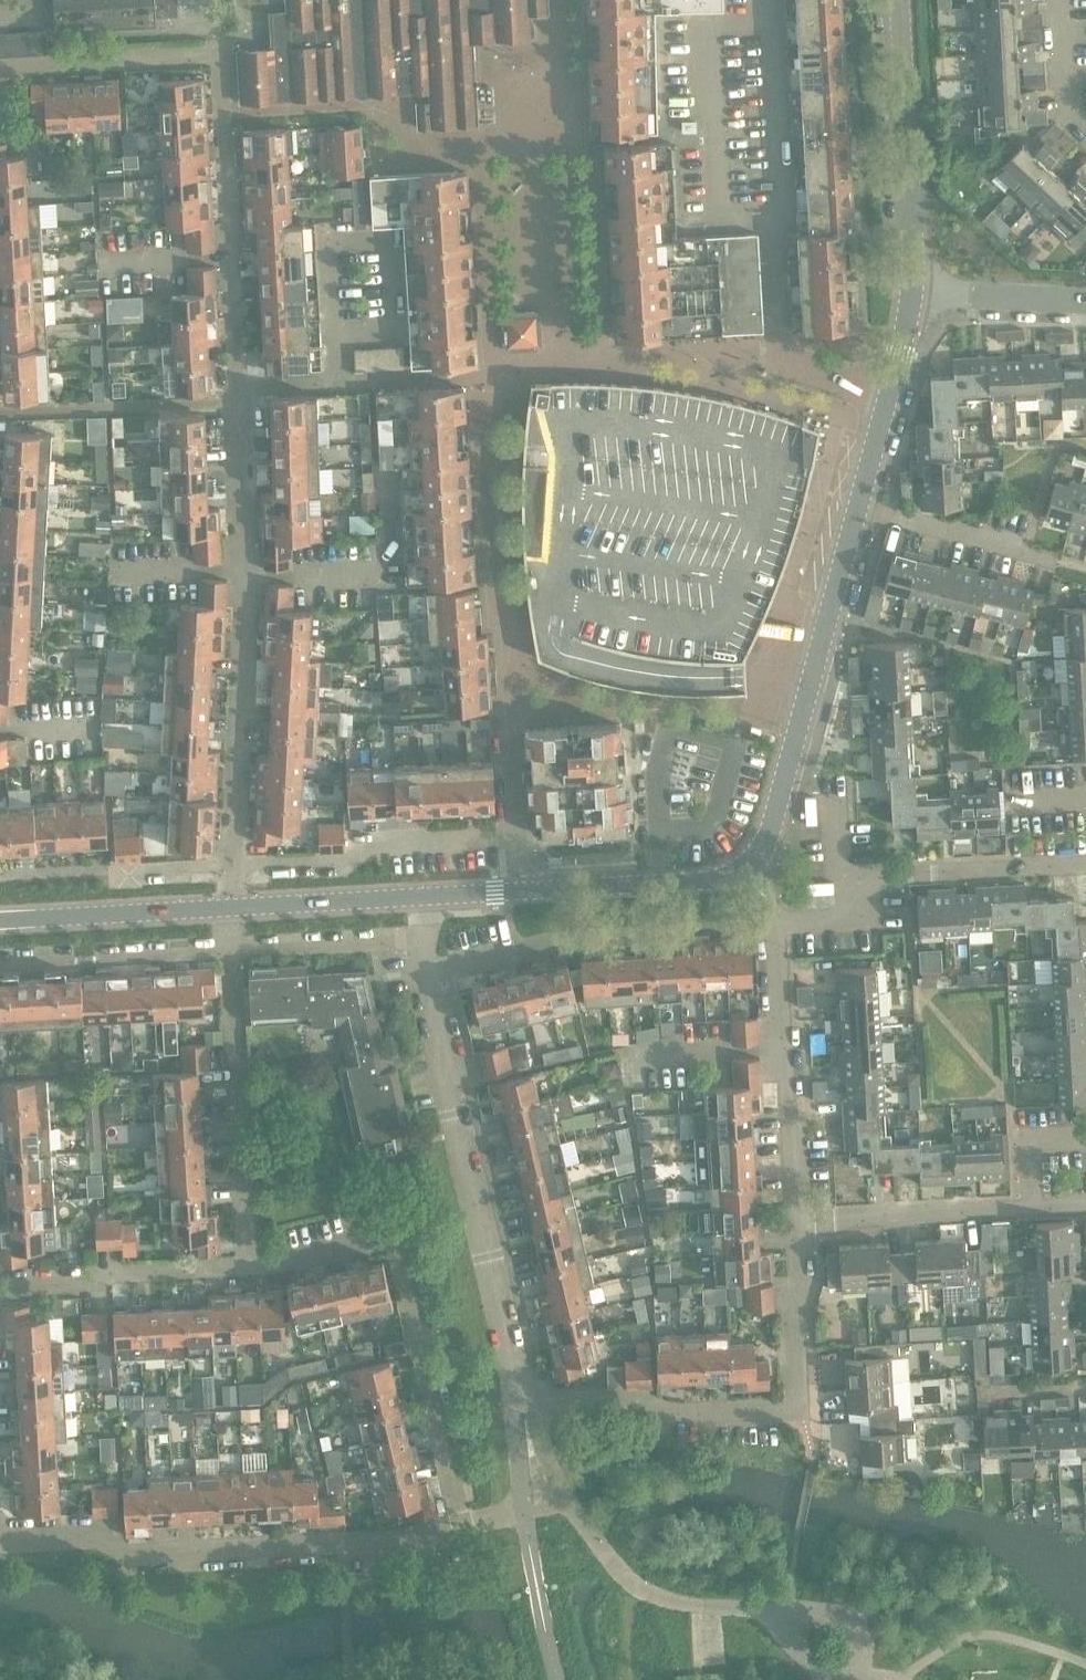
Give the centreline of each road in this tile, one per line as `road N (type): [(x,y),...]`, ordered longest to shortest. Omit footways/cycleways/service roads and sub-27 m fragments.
road 1 (residential): [(792,1222),(802,1411),(658,1416),(513,1379)]
road 2 (residential): [(465,1525),(404,1540),(145,1557),(86,1536),(0,1537)]
road 3 (residential): [(465,1525),(400,1230),(248,1263)]
road 4 (residential): [(513,1379),(427,970)]
road 5 (tertiary): [(750,871),(763,851),(860,508)]
road 6 (residential): [(246,571),(231,877)]
road 7 (residential): [(775,918),(792,1222)]
road 8 (tertiary): [(913,297),(898,0)]
road 9 (residential): [(231,877),(307,873),(386,852),(518,847)]
road 10 (residential): [(107,265),(237,259),(245,388)]
road 11 (residential): [(248,1263),(0,1288)]
road 12 (residential): [(335,335),(328,243),(389,239),(398,329)]
road 13 (residential): [(1031,1210),(792,1222)]
road 14 (tertiary): [(519,890),(725,880),(750,871)]
road 15 (tertiary): [(0,920),(230,908)]
road 16 (residential): [(228,946),(0,956)]
road 17 (residential): [(379,481),(387,557),(369,573),(246,571)]
road 18 (residential): [(844,918),(867,917),(867,873),(1023,869)]
road 19 (tertiary): [(860,508),(913,297)]
road 20 (residential): [(239,1145),(228,946)]
road 21 (residential): [(860,508),(1051,564)]
road 22 (tertiary): [(230,908),(422,897)]
road 23 (residential): [(420,938),(228,946)]
road 24 (residential): [(245,388),(246,571)]
road 25 (unclassified): [(913,297),(1085,304)]
road 26 (residential): [(245,388),(339,381),(335,335)]
road 27 (residential): [(550,1637),(523,1504)]
road 28 (residential): [(1085,796),(1023,797),(1023,869)]
road 29 (residential): [(1062,0),(1068,104),(1085,121)]
road 30 (residential): [(523,1504),(513,1379)]
road 31 (residential): [(107,881),(231,877)]
road 32 (residential): [(1085,1141),(1029,1144),(1031,1210)]

